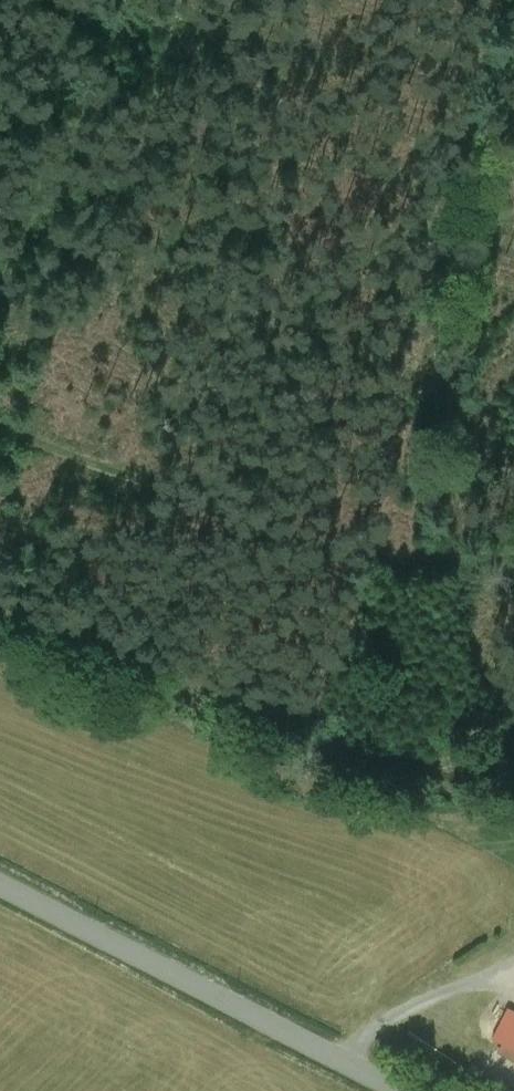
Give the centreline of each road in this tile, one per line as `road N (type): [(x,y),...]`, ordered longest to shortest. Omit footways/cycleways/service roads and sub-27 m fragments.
road 1 (unclassified): [(0,887),(394,1090)]

